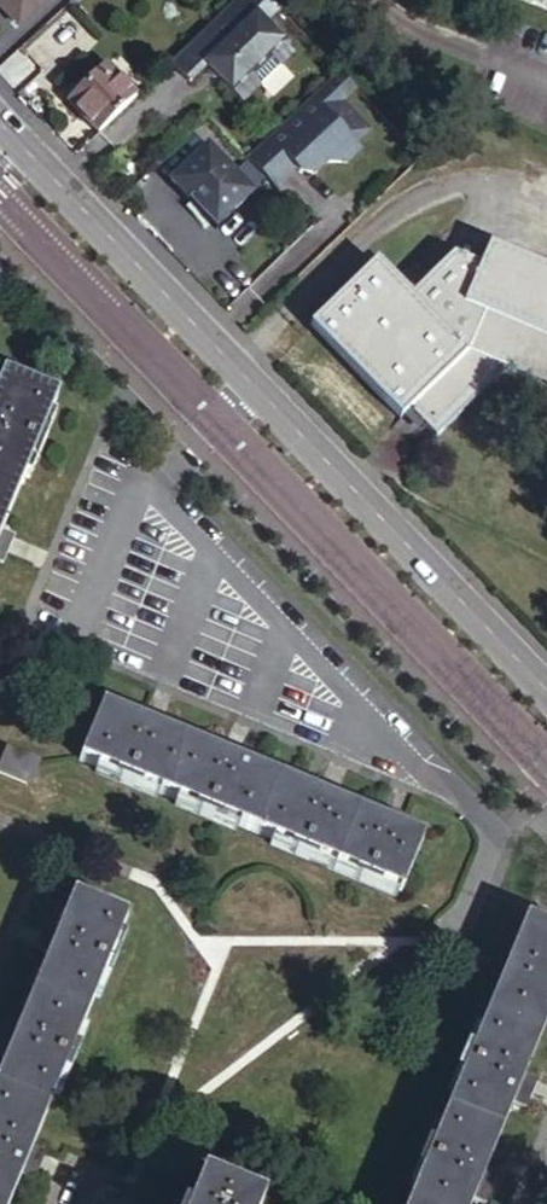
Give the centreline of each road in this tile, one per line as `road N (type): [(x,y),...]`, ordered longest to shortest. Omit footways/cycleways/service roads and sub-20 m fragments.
road 1 (tertiary): [(0,119),(546,690)]

